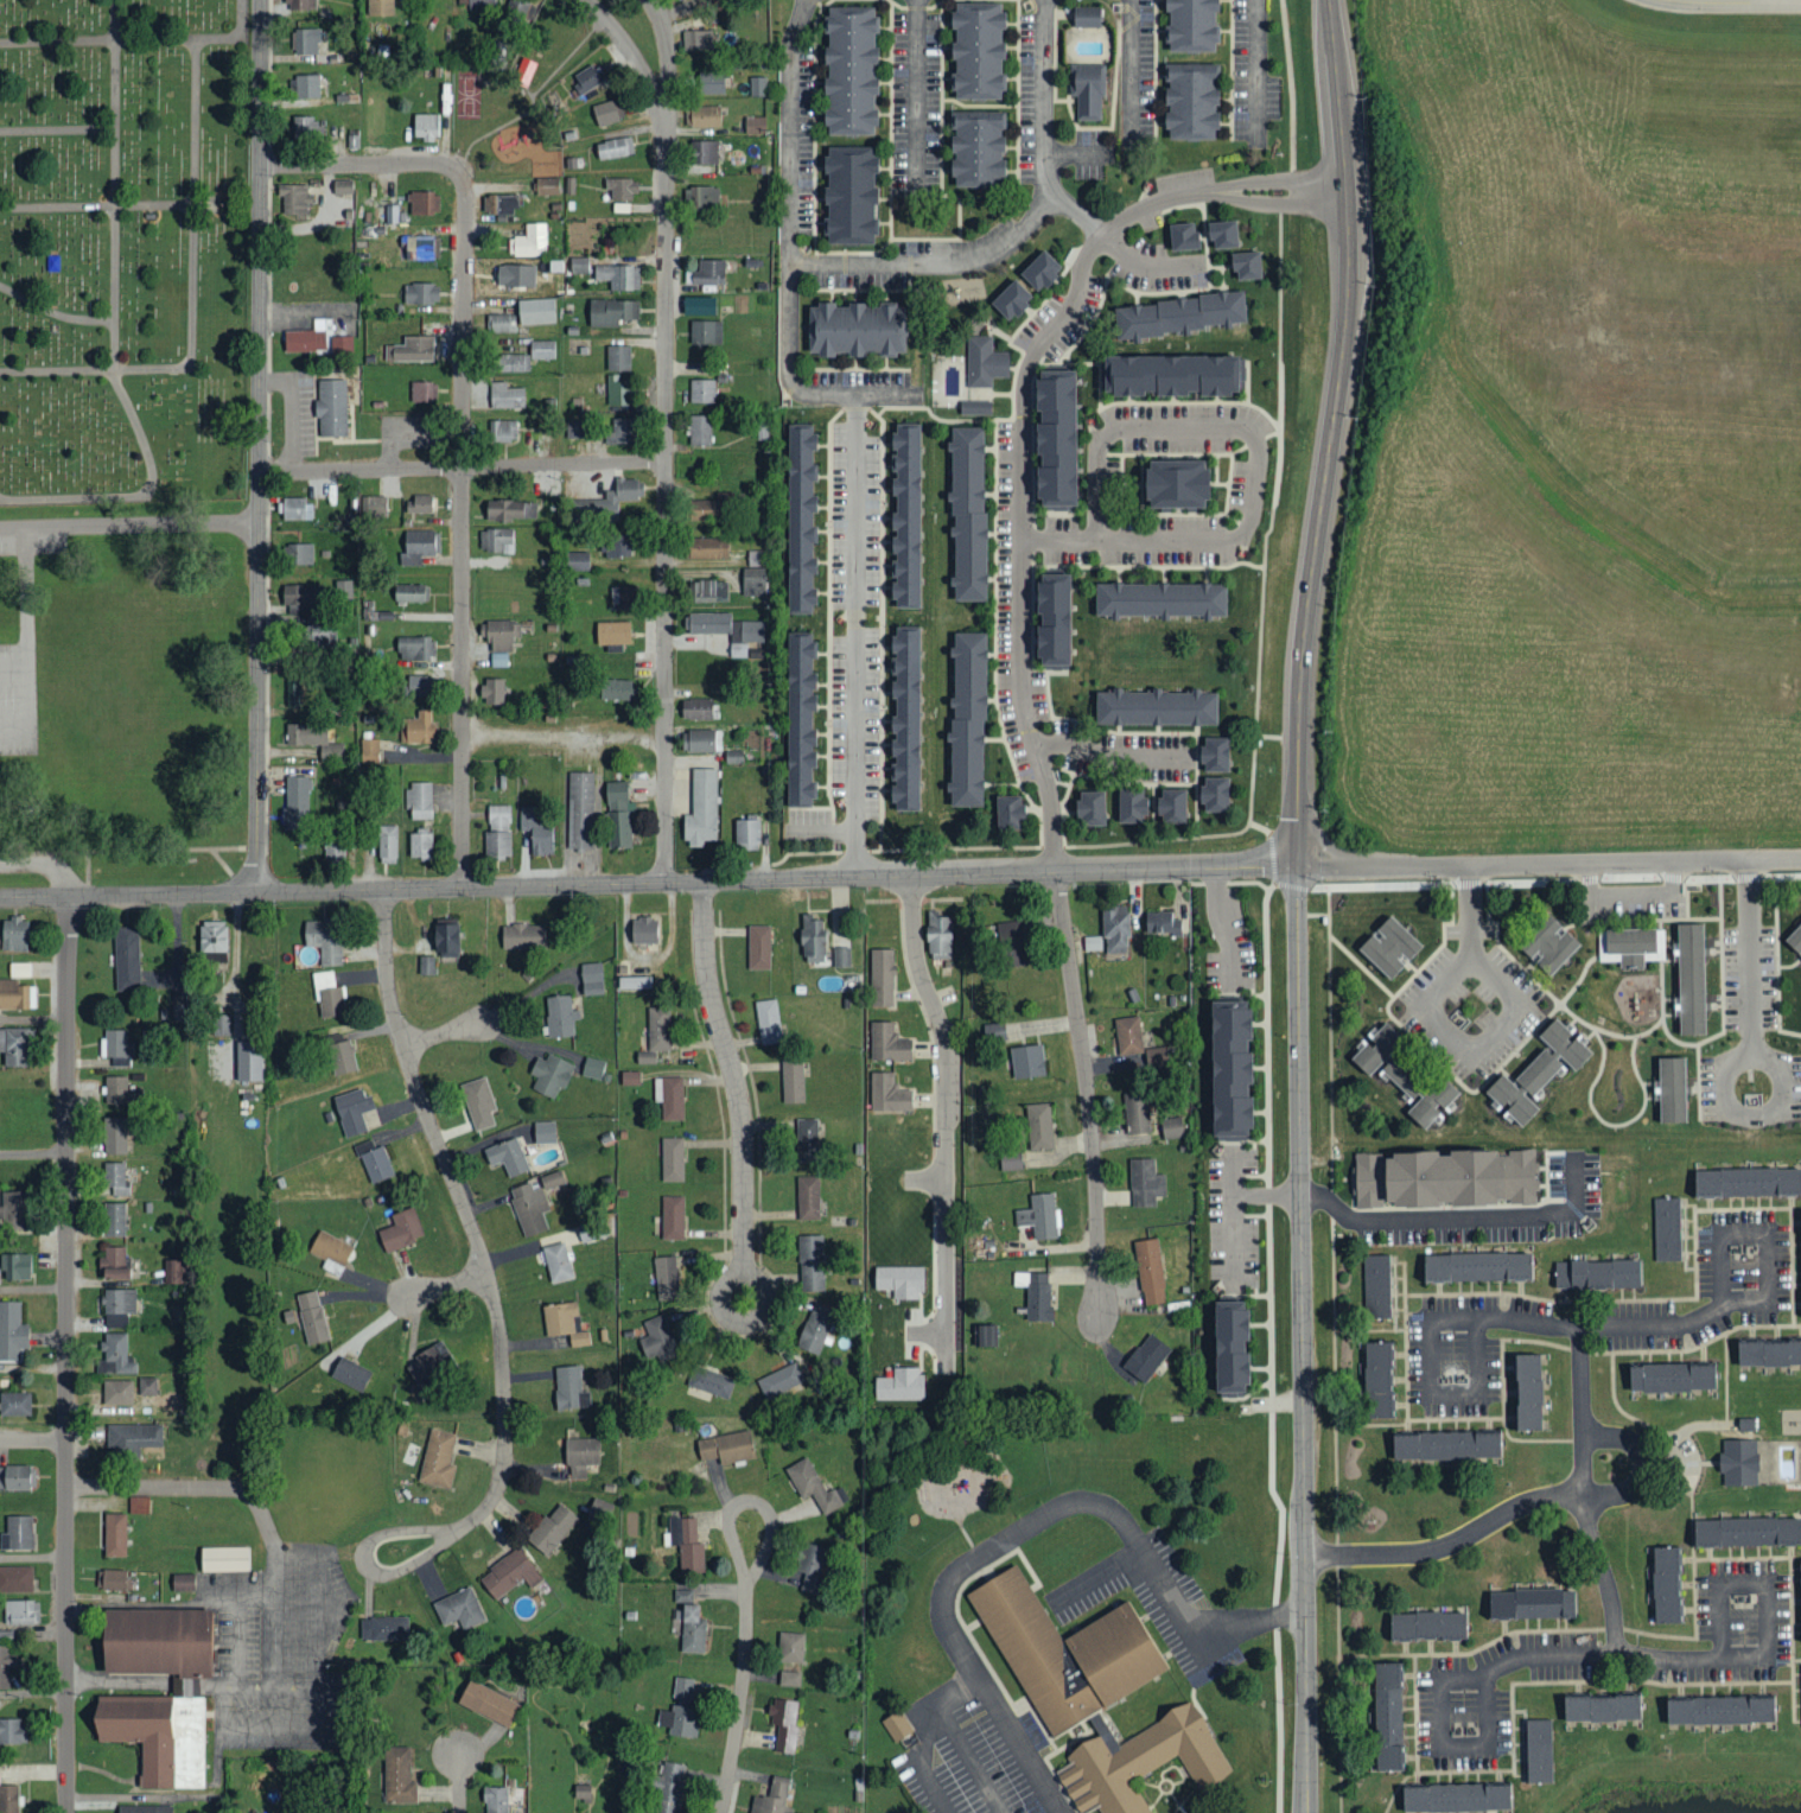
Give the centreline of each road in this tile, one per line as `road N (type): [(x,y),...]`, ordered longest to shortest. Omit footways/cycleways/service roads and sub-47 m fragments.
road 1 (tertiary): [(1304,1812),(1296,866),(1315,549),(1348,280),(1330,0)]
road 2 (tertiary): [(257,893),(1296,866)]
road 3 (residential): [(1055,871),(1052,783),(1029,734),(1020,688),(1026,368),(1077,267),(1135,212),(1195,193),(1347,192)]
road 4 (residential): [(66,1812),(68,896)]
road 5 (residential): [(462,888),(464,198),(456,172),(433,163),(259,164)]
road 6 (residential): [(664,882),(661,102),(582,0)]
road 7 (tertiary): [(257,893),(261,0)]
road 8 (residential): [(450,1534),(388,1576),(364,1561),(371,1540),(393,1532),(450,1534),(482,1513),(503,1456),(498,1325),(473,1235),(401,1047),(386,975),(382,890)]
road 9 (residential): [(743,1276),(766,1292),(766,1306),(757,1319),(739,1323),(725,1316),(719,1299),(743,1276),(742,1112),(709,994),(701,882)]
road 10 (residential): [(1296,866),(1800,856)]
road 11 (residential): [(909,390),(812,392),(790,374),(799,0)]
road 12 (residential): [(853,877),(857,390)]
road 13 (residential): [(1055,871),(1095,1178),(1099,1313)]
road 14 (residential): [(662,462),(259,472)]
road 15 (residential): [(944,1221),(947,1036),(914,947),(911,874)]
road 16 (residential): [(790,265),(963,260),(1056,193)]
road 17 (residential): [(1105,236),(1050,186),(1042,0)]
road 18 (tertiary): [(0,897),(257,893)]
road 19 (residential): [(718,1812),(744,1663),(746,1583)]
road 20 (residential): [(746,1583),(727,1526),(730,1509),(746,1502),(770,1520),(770,1540),(746,1583)]
road 21 (residential): [(916,183),(916,0)]
road 22 (residential): [(944,1221),(947,1359)]
road 23 (residential): [(1255,0),(1256,134)]
road 24 (residential): [(1675,0),(1800,1)]

